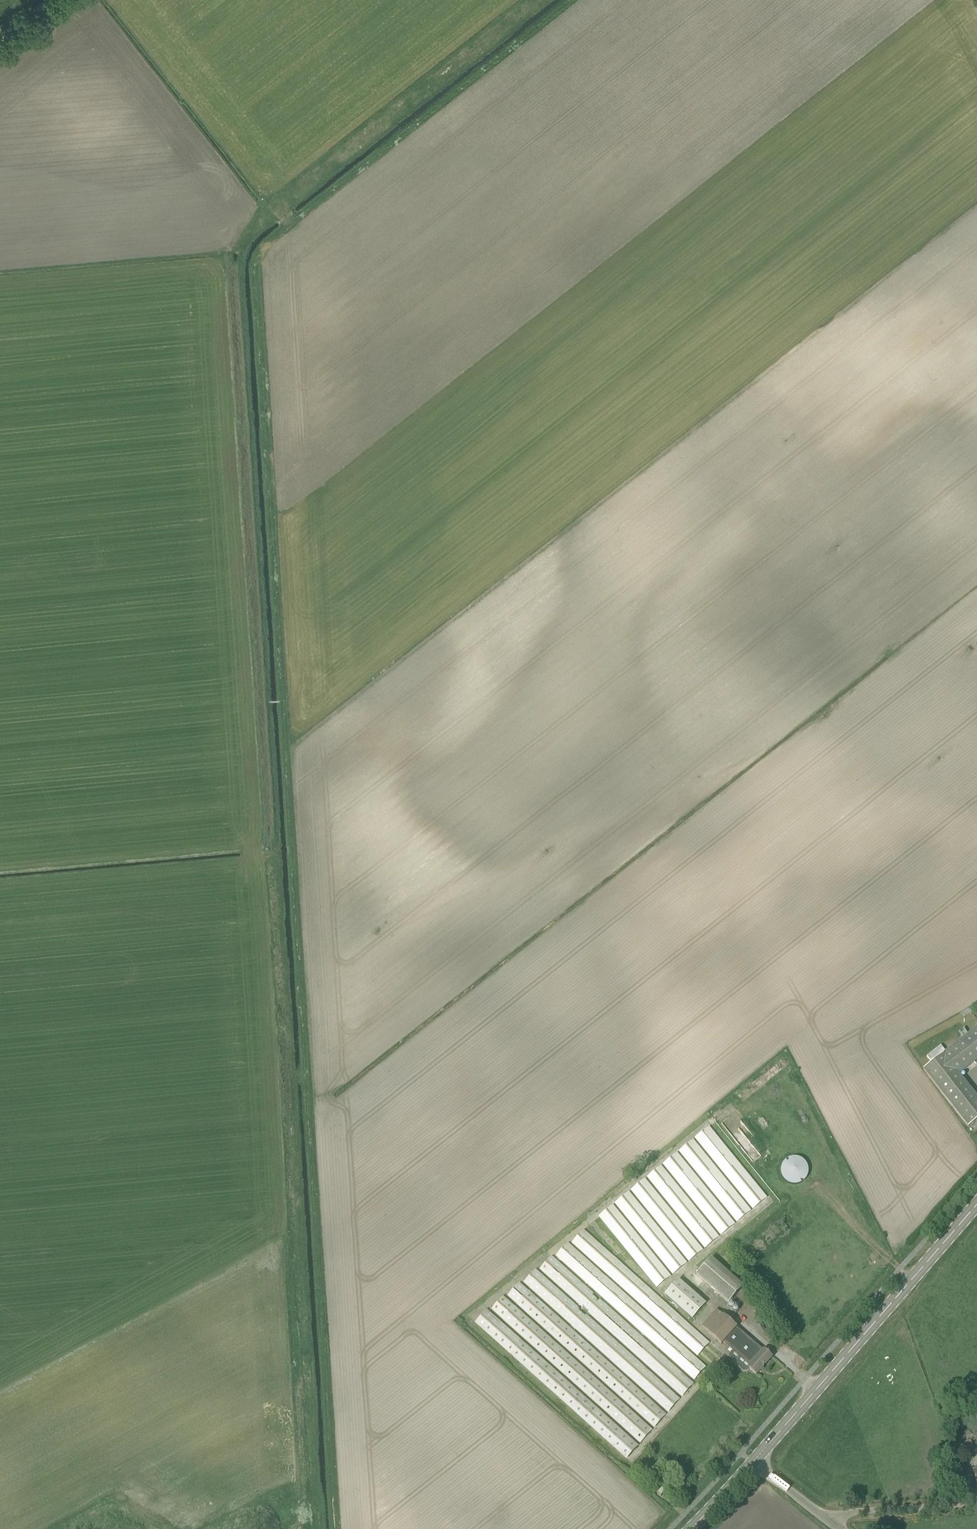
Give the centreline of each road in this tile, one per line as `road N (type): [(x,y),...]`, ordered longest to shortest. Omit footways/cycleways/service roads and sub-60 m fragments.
road 1 (secondary): [(753,1462),(976,1204)]
road 2 (unclassified): [(827,1516),(976,1499)]

